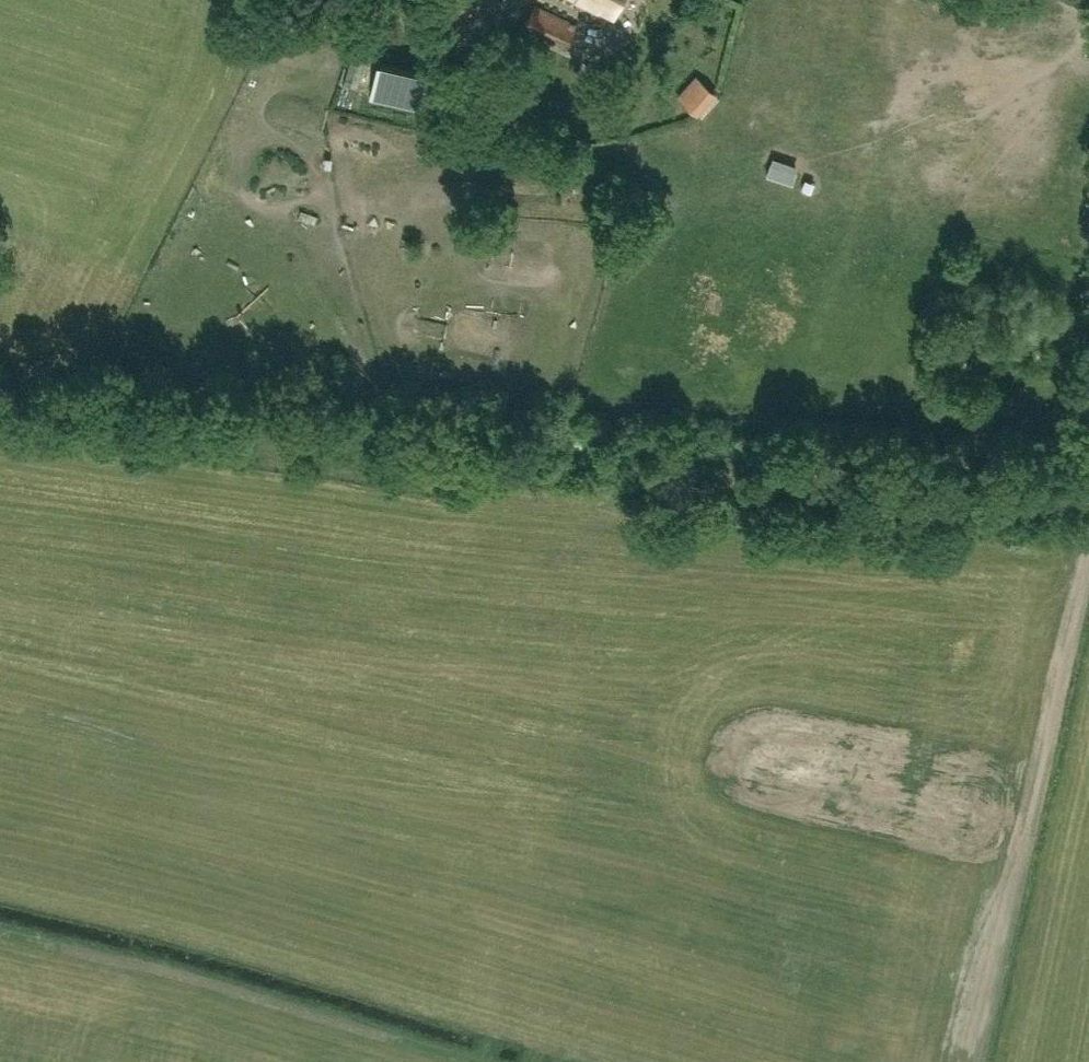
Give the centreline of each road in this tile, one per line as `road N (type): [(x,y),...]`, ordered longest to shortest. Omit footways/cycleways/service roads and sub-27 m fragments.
road 1 (track): [(0,420),(266,464),(599,488),(1044,489),(1088,482)]
road 2 (track): [(973,1061),(1088,540)]

